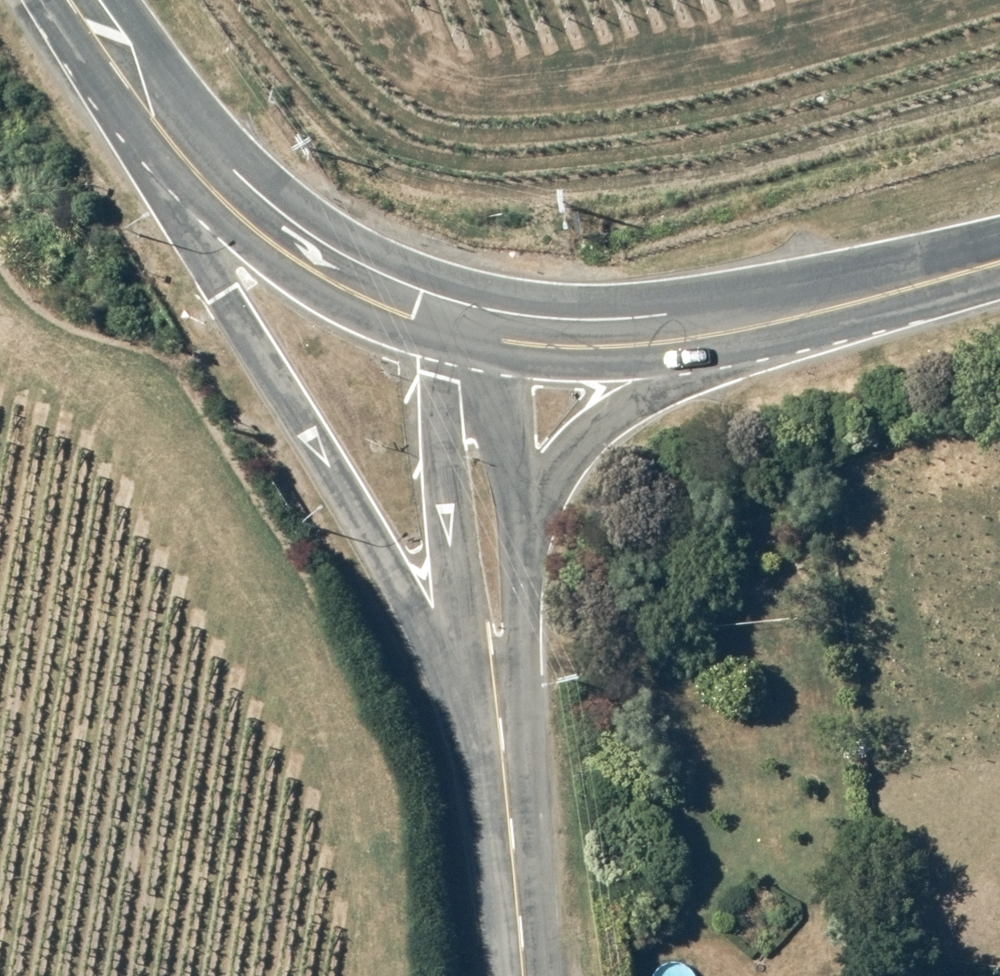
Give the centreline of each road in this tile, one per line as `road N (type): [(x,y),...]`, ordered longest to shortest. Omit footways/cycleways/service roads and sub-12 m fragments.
road 1 (tertiary): [(509,789),(388,562),(223,294),(138,99)]
road 2 (secondary): [(138,99),(267,240),(352,297),(441,330)]
road 3 (unclassified): [(497,694),(463,599),(441,330)]
road 4 (tertiary): [(759,331),(637,397),(589,437),(521,540)]
road 5 (secondary): [(506,344),(651,343),(759,331)]
road 6 (secondary): [(759,331),(999,266)]
road 7 (unclassified): [(506,344),(521,540)]
road 8 (unclassified): [(509,789),(522,975)]
road 9 (unclassified): [(521,540),(528,623),(497,694)]
road 10 (secondary): [(69,0),(138,99)]

